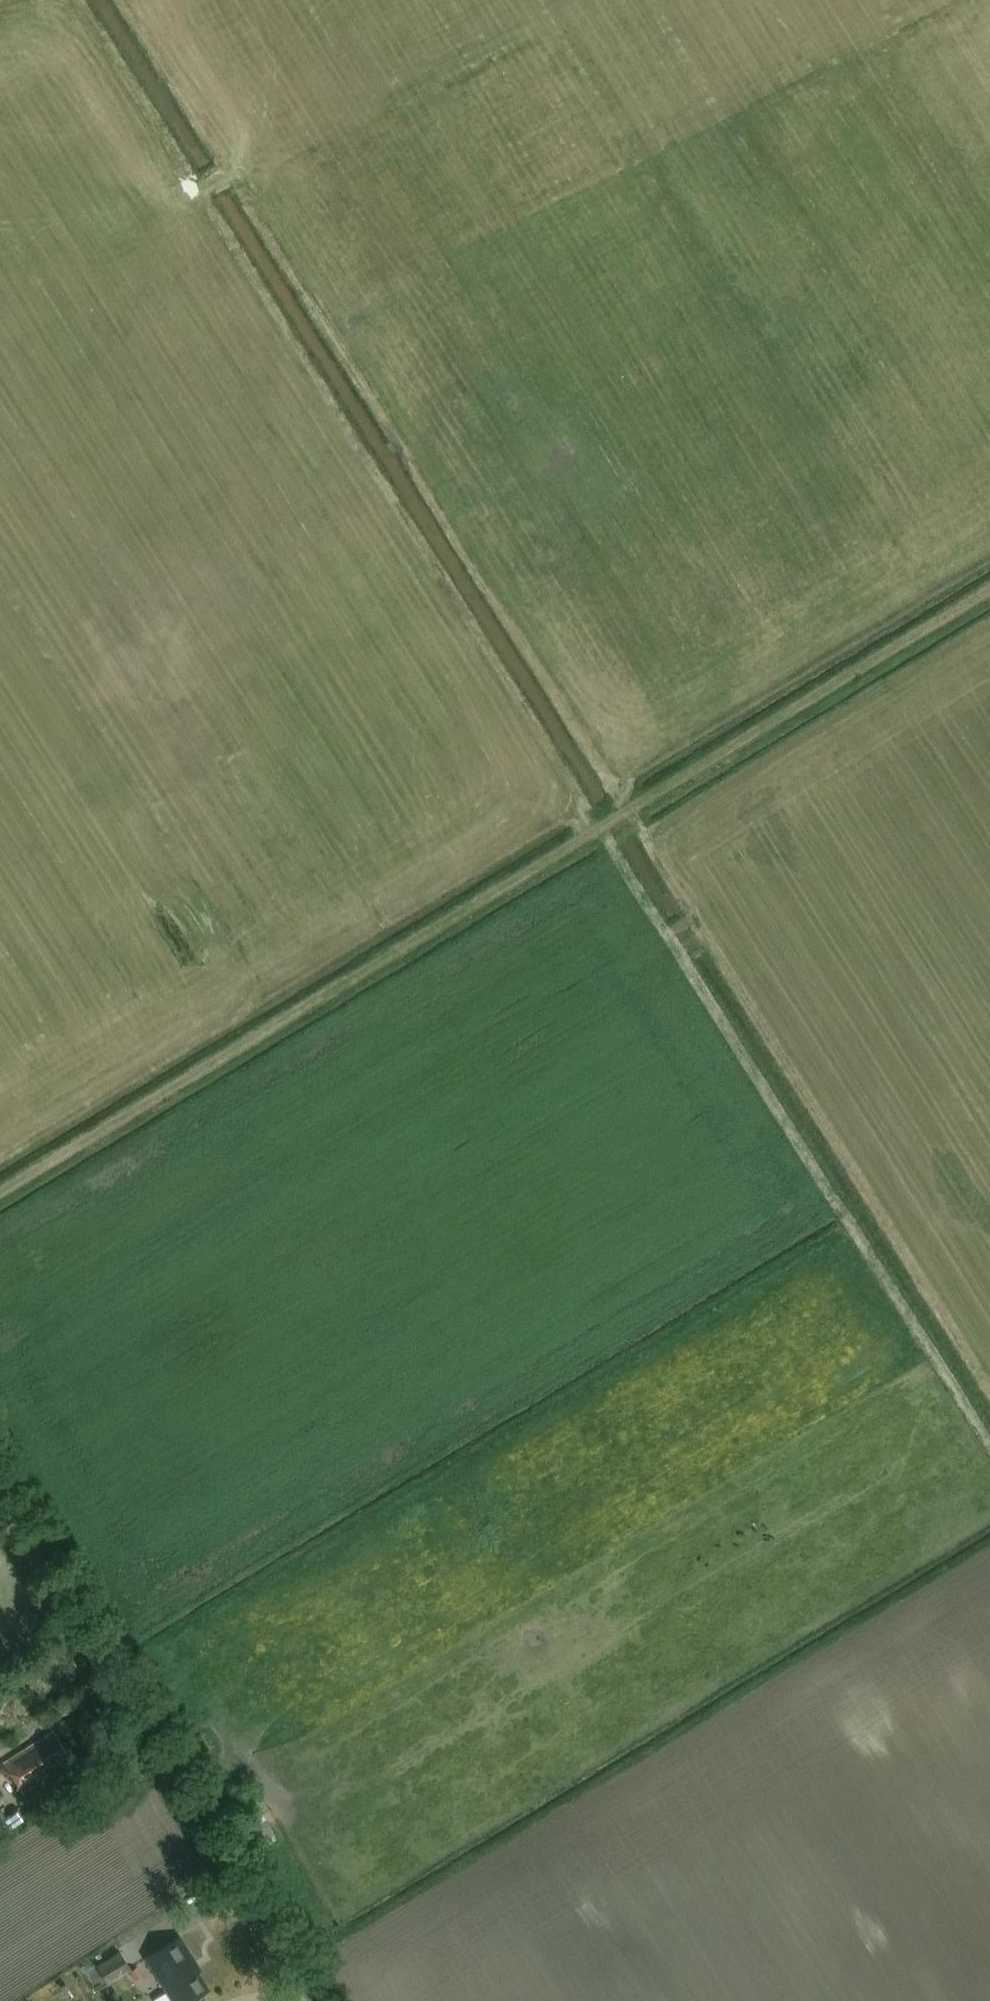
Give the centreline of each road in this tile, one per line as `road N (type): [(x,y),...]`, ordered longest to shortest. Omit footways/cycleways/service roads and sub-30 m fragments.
road 1 (unclassified): [(325,2000),(0,1500)]

